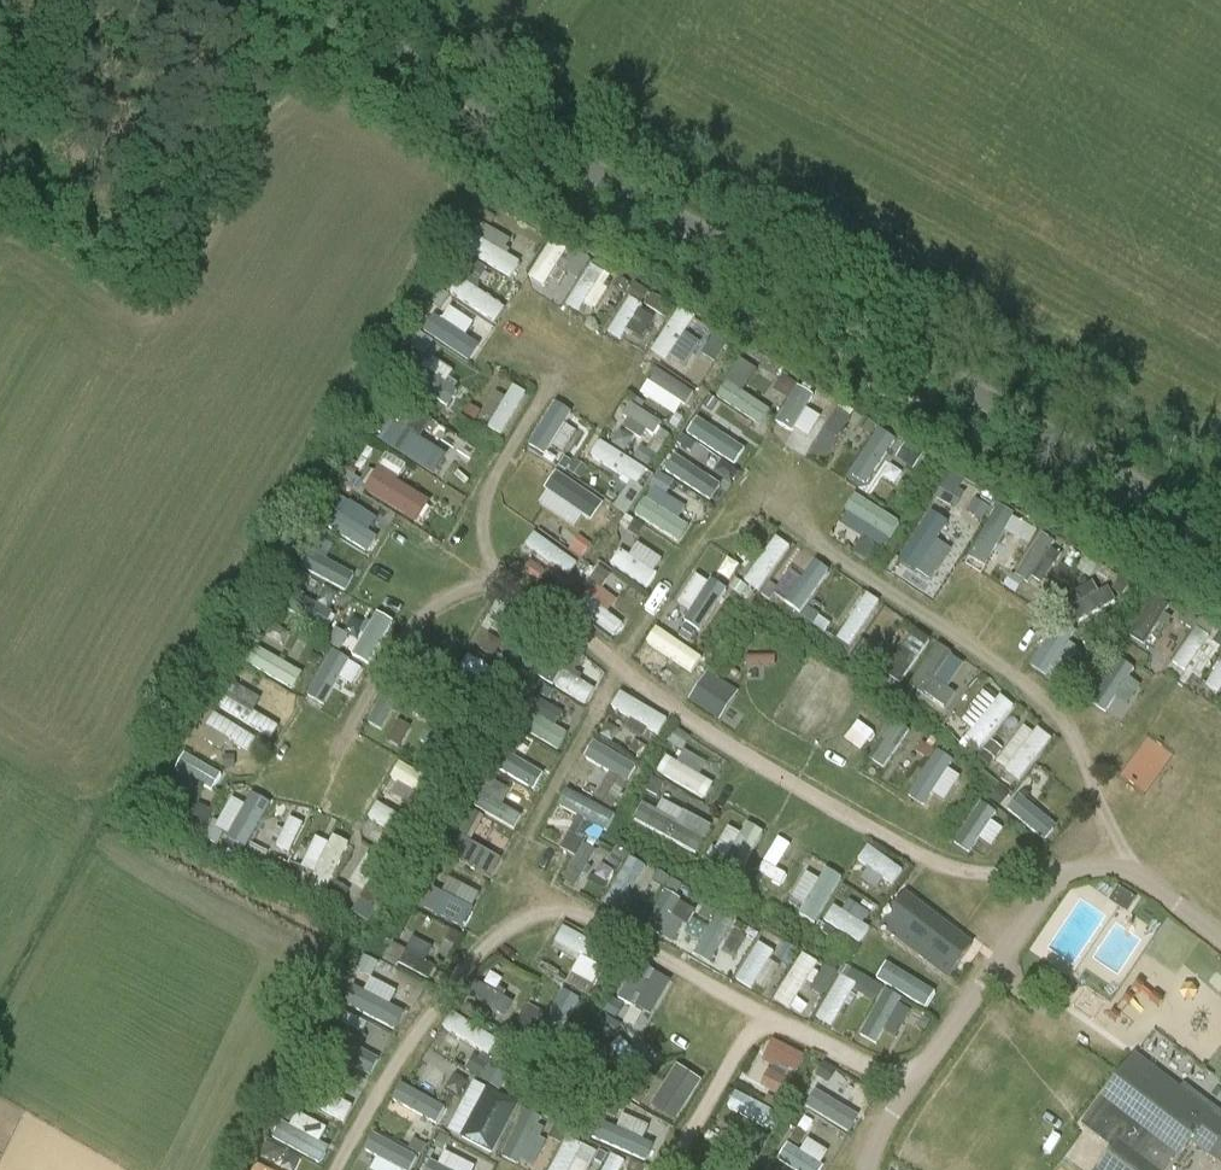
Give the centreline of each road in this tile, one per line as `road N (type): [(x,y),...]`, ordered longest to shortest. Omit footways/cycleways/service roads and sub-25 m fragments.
road 1 (unclassified): [(1220,539),(367,36)]

